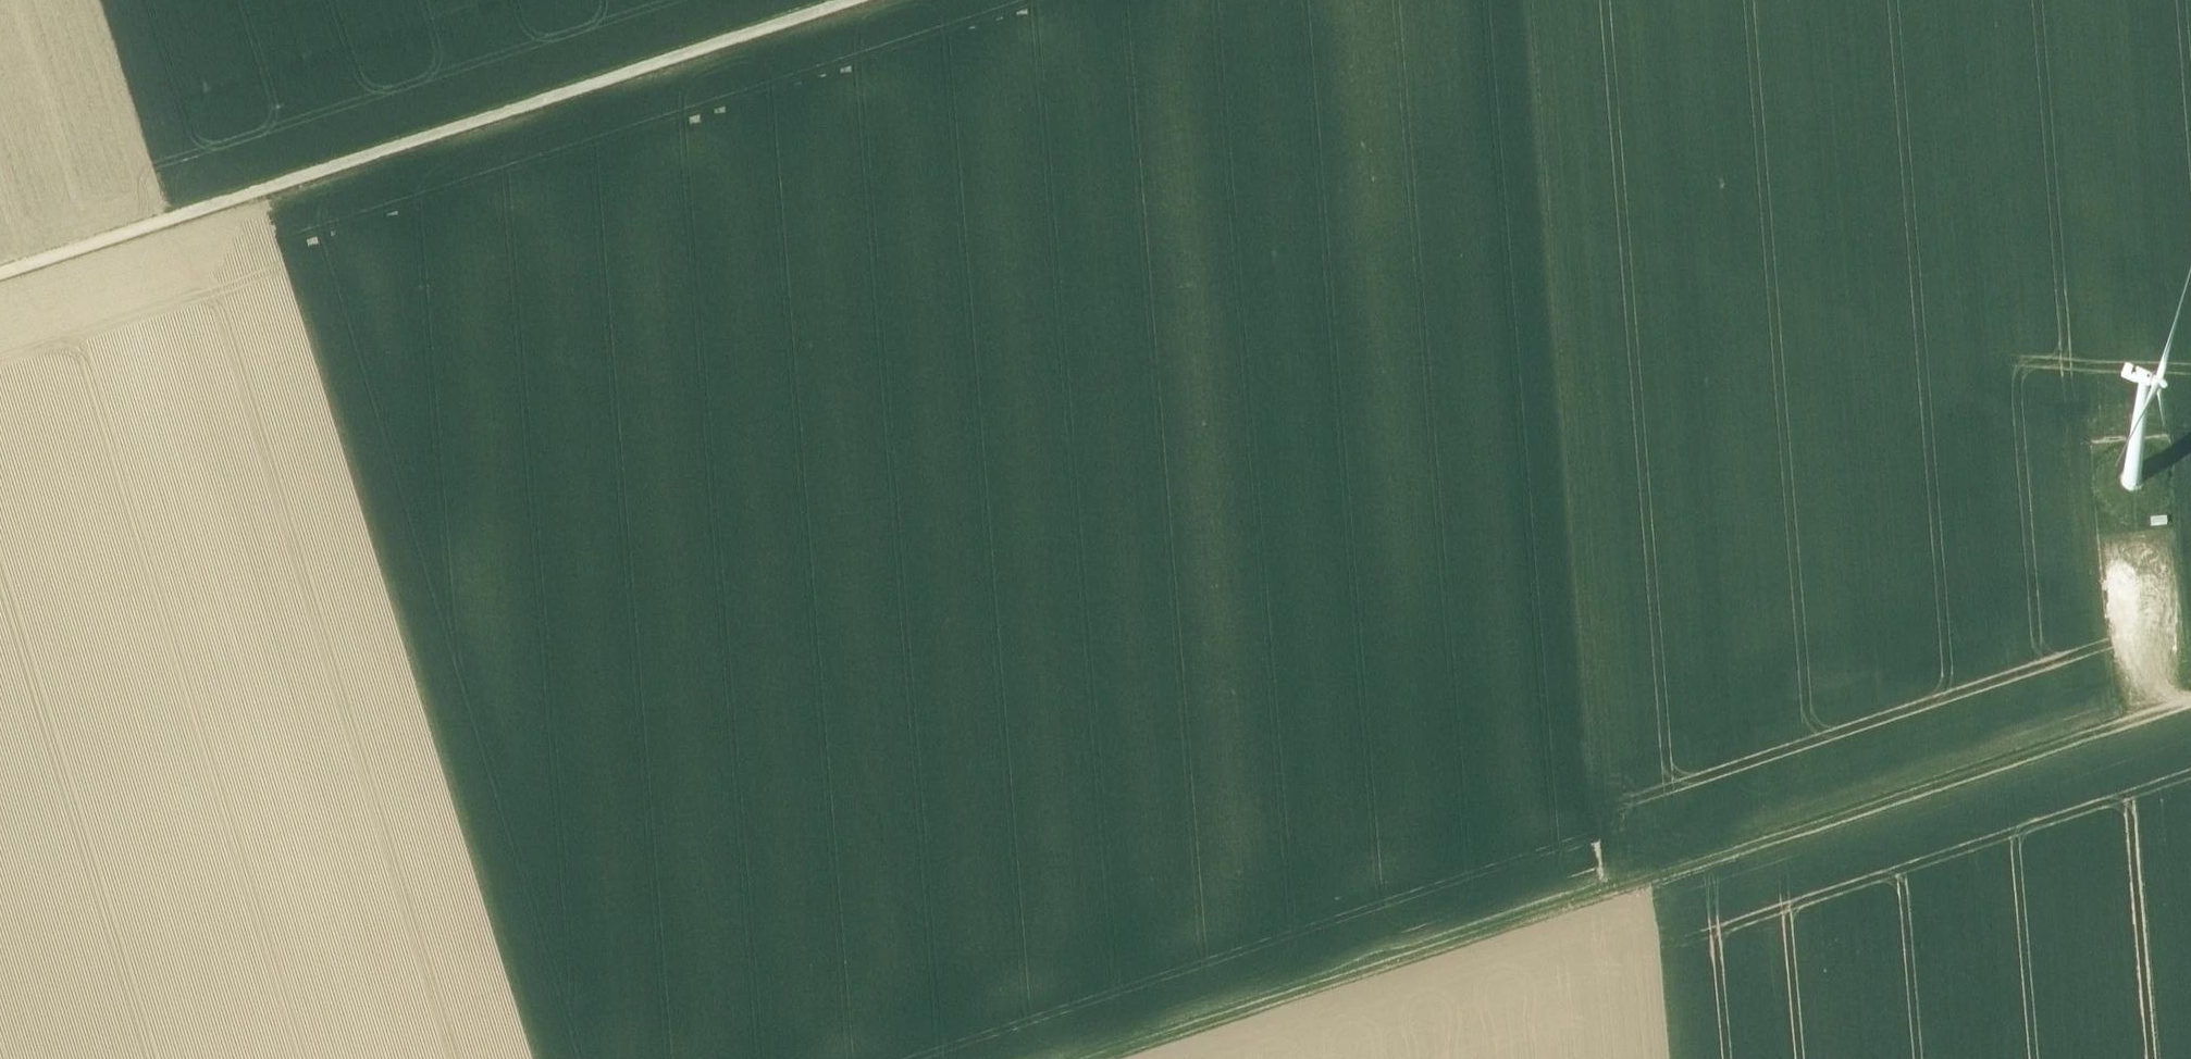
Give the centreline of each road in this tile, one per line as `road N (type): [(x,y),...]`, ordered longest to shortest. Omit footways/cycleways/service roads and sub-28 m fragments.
road 1 (track): [(1108,1058),(2190,702)]
road 2 (track): [(853,0),(0,273)]

